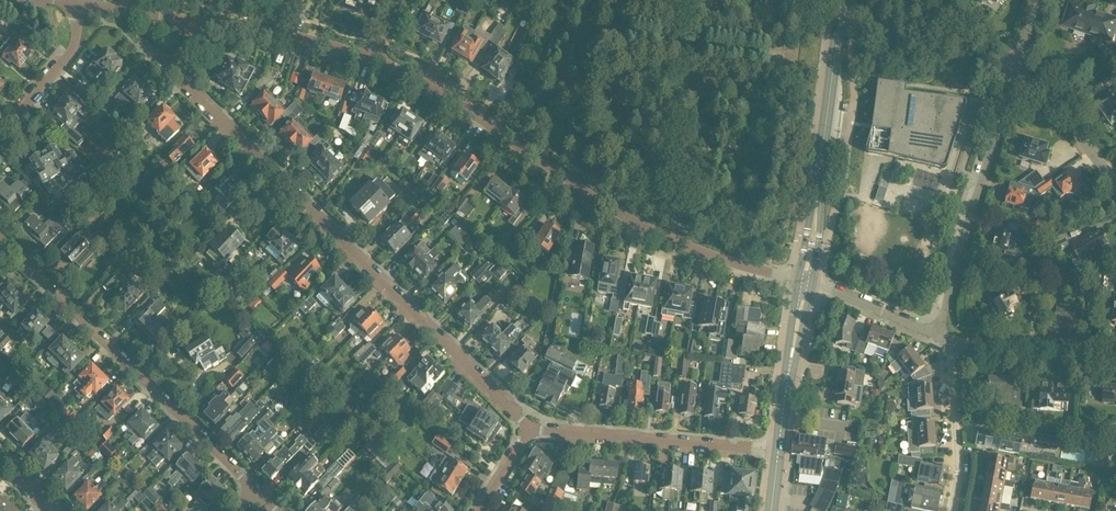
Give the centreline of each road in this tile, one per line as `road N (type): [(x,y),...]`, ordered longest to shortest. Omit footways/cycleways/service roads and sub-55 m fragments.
road 1 (residential): [(531,430),(150,47)]
road 2 (residential): [(806,282),(644,227),(375,59)]
road 3 (track): [(783,63),(768,70),(621,48),(614,32),(621,22),(777,45),(781,54)]
road 4 (residential): [(256,491),(0,235)]
road 5 (track): [(692,68),(668,115),(653,183),(686,203),(717,171),(726,100),(753,68)]
road 6 (primary): [(806,282),(842,0)]
road 7 (residential): [(1016,72),(938,336)]
road 8 (residential): [(375,59),(284,34),(125,10)]
road 9 (residential): [(779,450),(531,430)]
road 10 (track): [(709,186),(713,210),(725,217),(753,210),(776,68)]
road 11 (track): [(595,142),(548,118),(528,94),(558,0)]
road 12 (track): [(621,48),(609,61),(597,112),(597,162),(615,175),(653,183)]
road 13 (residential): [(950,510),(957,466),(952,351),(938,336)]
road 14 (residential): [(1115,353),(938,336)]
road 15 (primary): [(779,450),(806,282)]
road 16 (residential): [(80,4),(75,49),(0,133)]
road 17 (track): [(725,217),(750,100),(768,70)]
road 18 (residential): [(1016,72),(1050,101),(1115,189)]
road 19 (residential): [(938,336),(806,282)]
road 20 (residential): [(914,0),(1016,72)]

